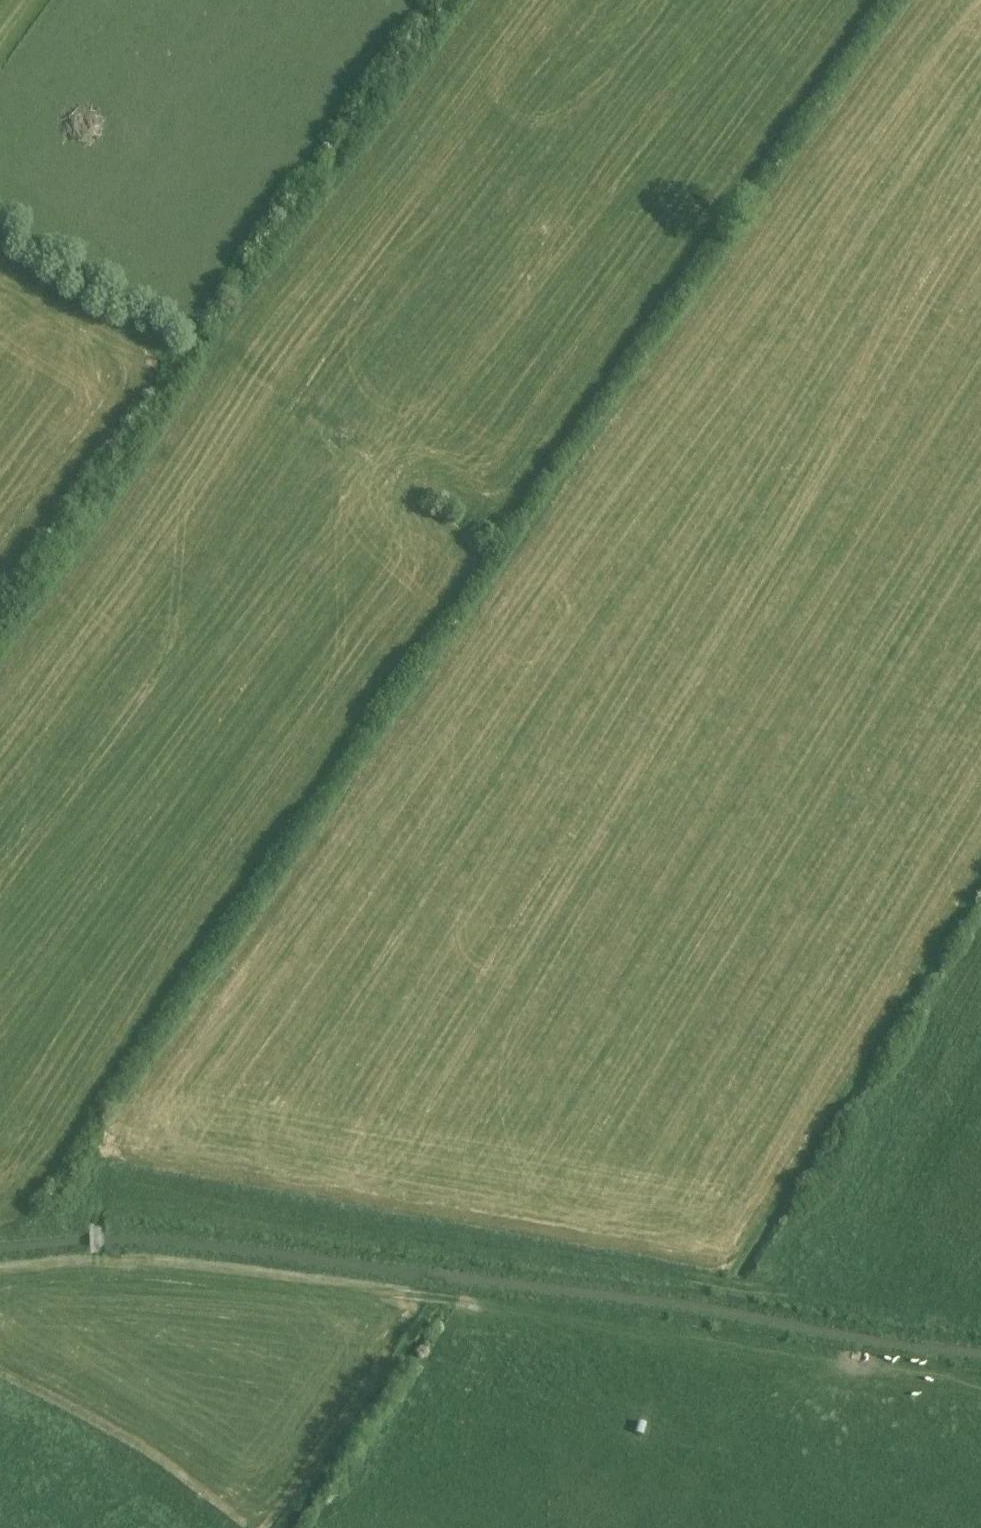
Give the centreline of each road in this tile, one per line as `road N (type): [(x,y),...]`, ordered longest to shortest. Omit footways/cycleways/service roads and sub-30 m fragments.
road 1 (track): [(0,1279),(425,1297)]

